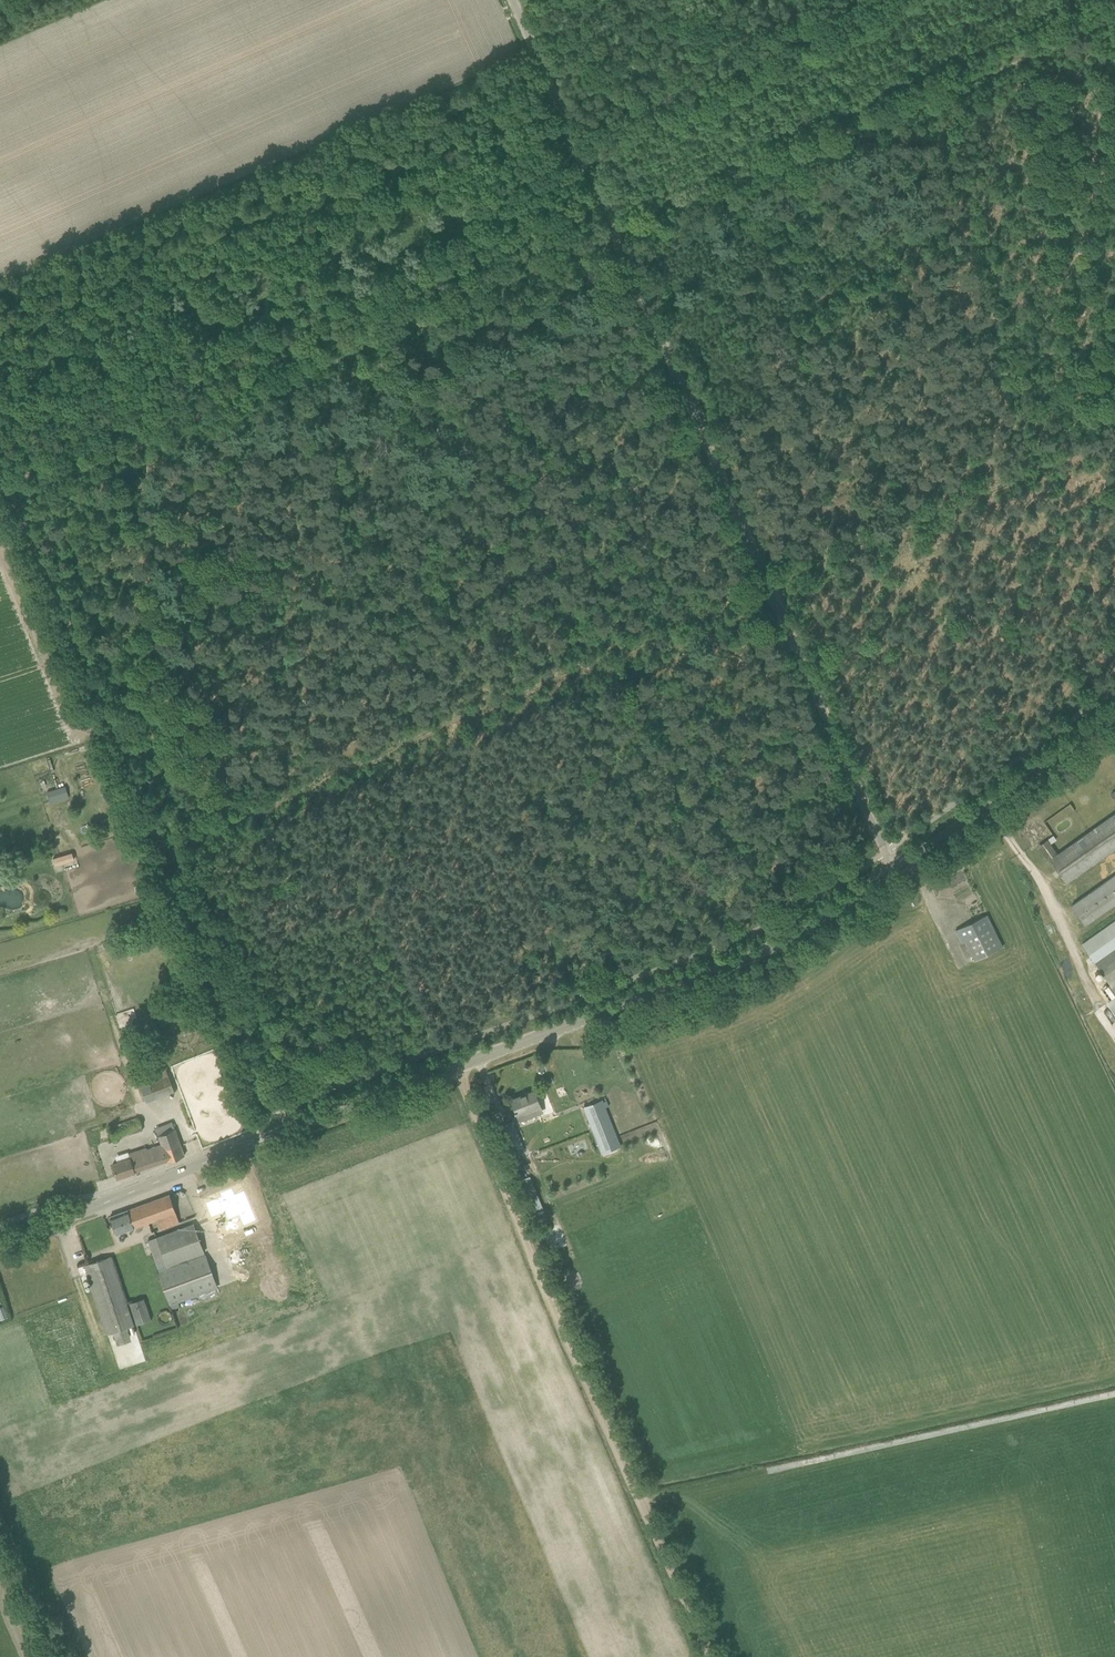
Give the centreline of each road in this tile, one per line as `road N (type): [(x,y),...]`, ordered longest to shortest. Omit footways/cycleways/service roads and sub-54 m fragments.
road 1 (tertiary): [(0,1246),(709,979),(781,946),(901,872)]
road 2 (unclassified): [(901,872),(514,0)]
road 3 (track): [(447,1046),(710,1656)]
road 4 (tertiary): [(901,872),(1114,715)]
road 5 (track): [(0,1519),(60,1656)]

